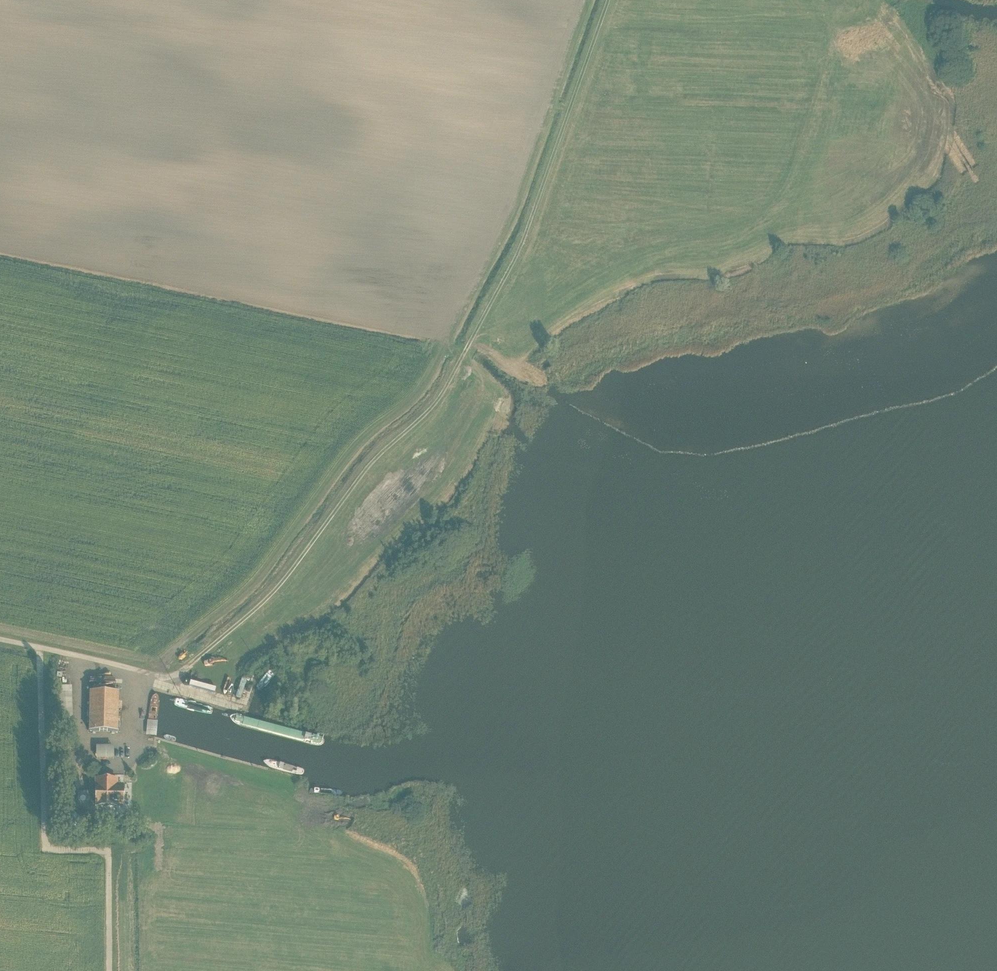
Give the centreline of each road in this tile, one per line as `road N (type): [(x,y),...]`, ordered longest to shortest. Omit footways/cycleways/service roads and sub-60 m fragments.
road 1 (track): [(609,0),(525,236),(438,399),(369,466),(280,585),(187,667)]
road 2 (track): [(39,646),(45,848),(109,854),(109,970)]

